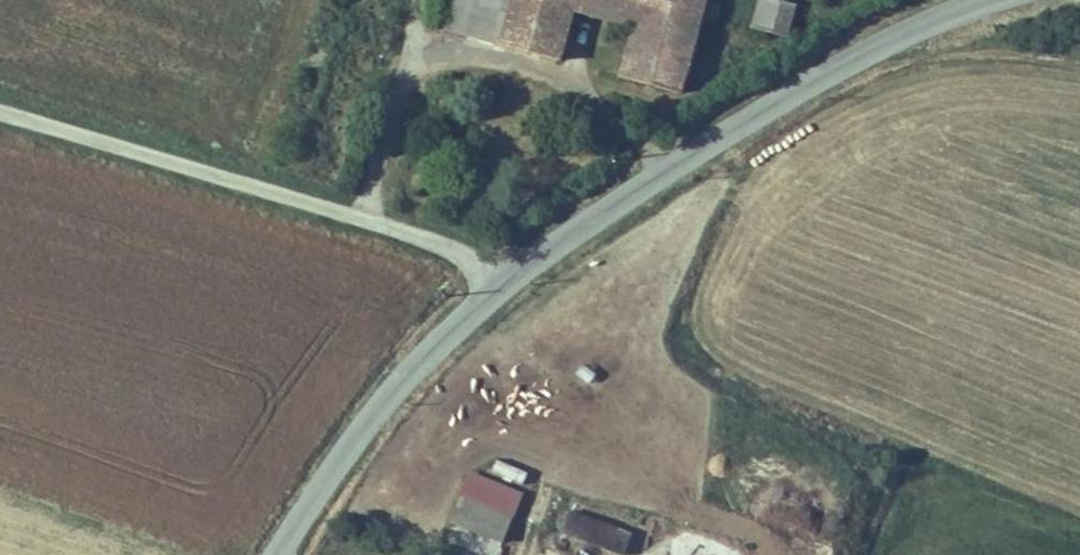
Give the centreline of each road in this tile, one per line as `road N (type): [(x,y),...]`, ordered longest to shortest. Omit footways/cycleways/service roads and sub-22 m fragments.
road 1 (tertiary): [(997,0),(819,81),(514,274)]
road 2 (unclassified): [(0,112),(514,274)]
road 3 (tertiary): [(514,274),(371,422),(276,554)]
road 4 (track): [(897,42),(1079,57)]

